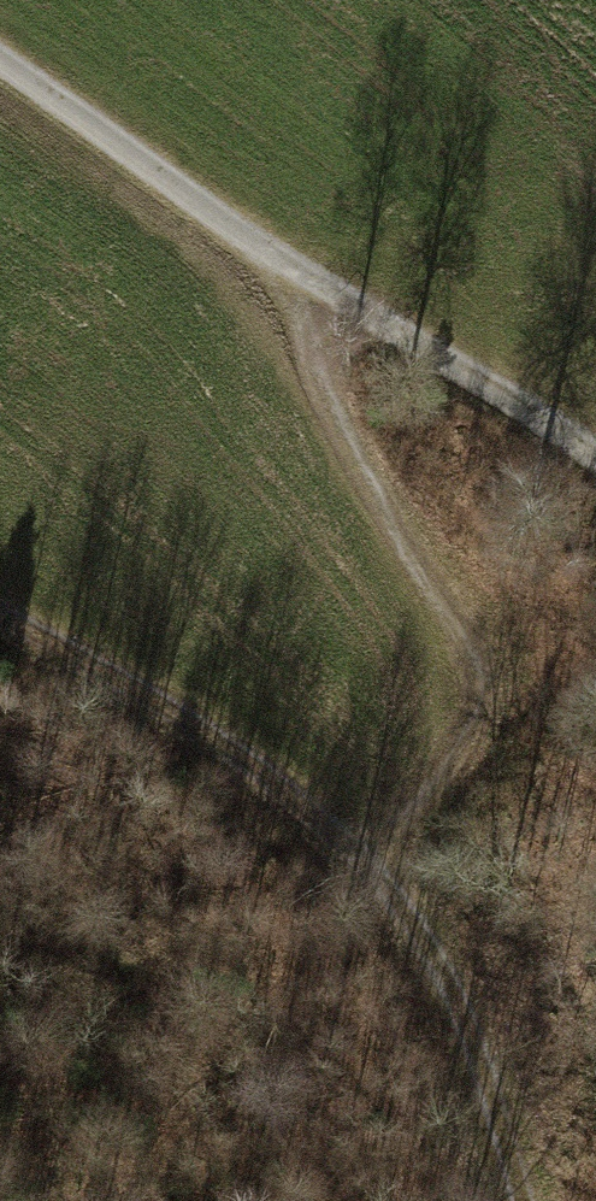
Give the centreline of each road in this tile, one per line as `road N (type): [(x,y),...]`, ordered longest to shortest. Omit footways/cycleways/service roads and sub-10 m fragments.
road 1 (track): [(528,1200),(495,1084),(445,960),(379,865),(250,767),(0,619)]
road 2 (track): [(379,865),(464,757),(485,696),(481,666),(330,402),(320,366),(323,291)]
road 3 (track): [(0,54),(323,291)]
road 4 (track): [(323,291),(555,423),(595,456)]

